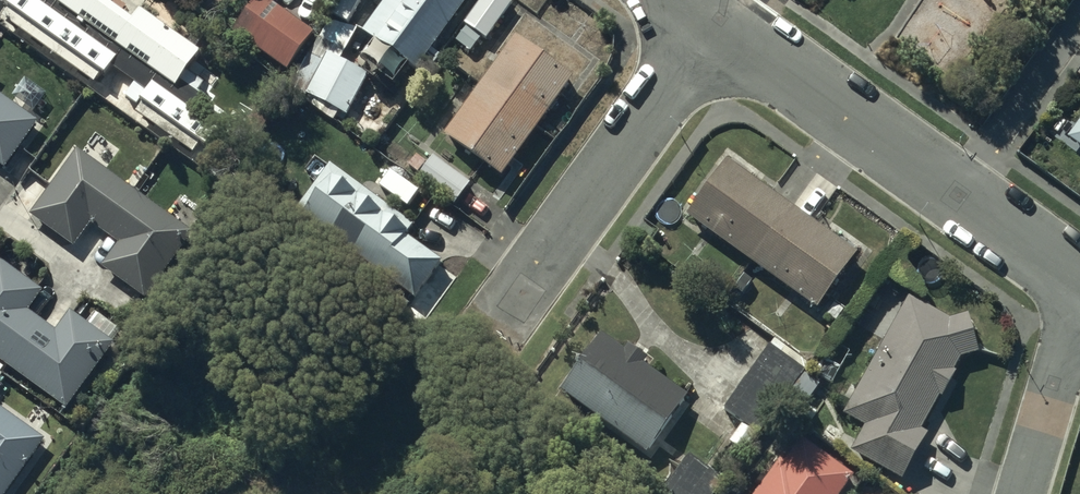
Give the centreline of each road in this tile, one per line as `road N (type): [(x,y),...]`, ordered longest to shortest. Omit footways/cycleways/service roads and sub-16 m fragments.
road 1 (residential): [(717,17),(492,331)]
road 2 (residential): [(717,17),(962,194)]
road 3 (residential): [(962,194),(1079,31)]
road 4 (residential): [(1079,307),(1020,493)]
road 5 (residential): [(962,194),(1079,280)]

